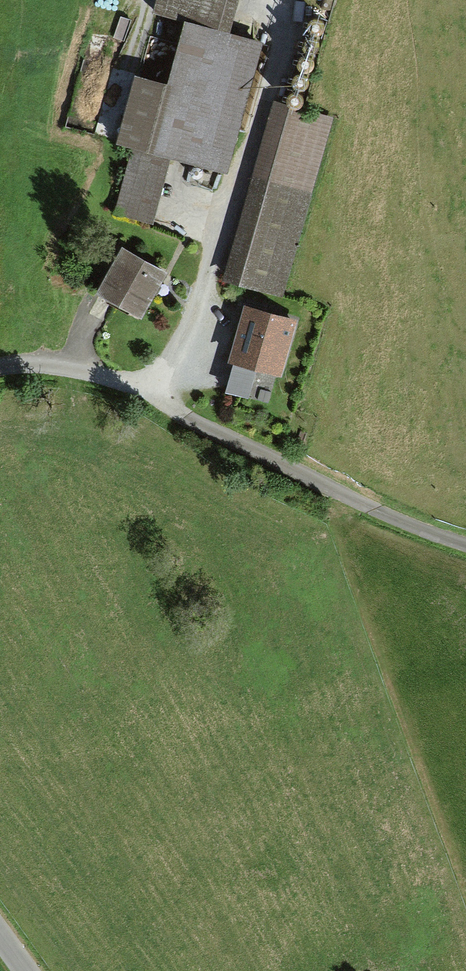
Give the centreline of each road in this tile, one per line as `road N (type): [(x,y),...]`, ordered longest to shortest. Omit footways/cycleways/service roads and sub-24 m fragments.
road 1 (track): [(465,545),(402,524),(162,397),(83,375)]
road 2 (track): [(162,397),(276,64),(283,0)]

